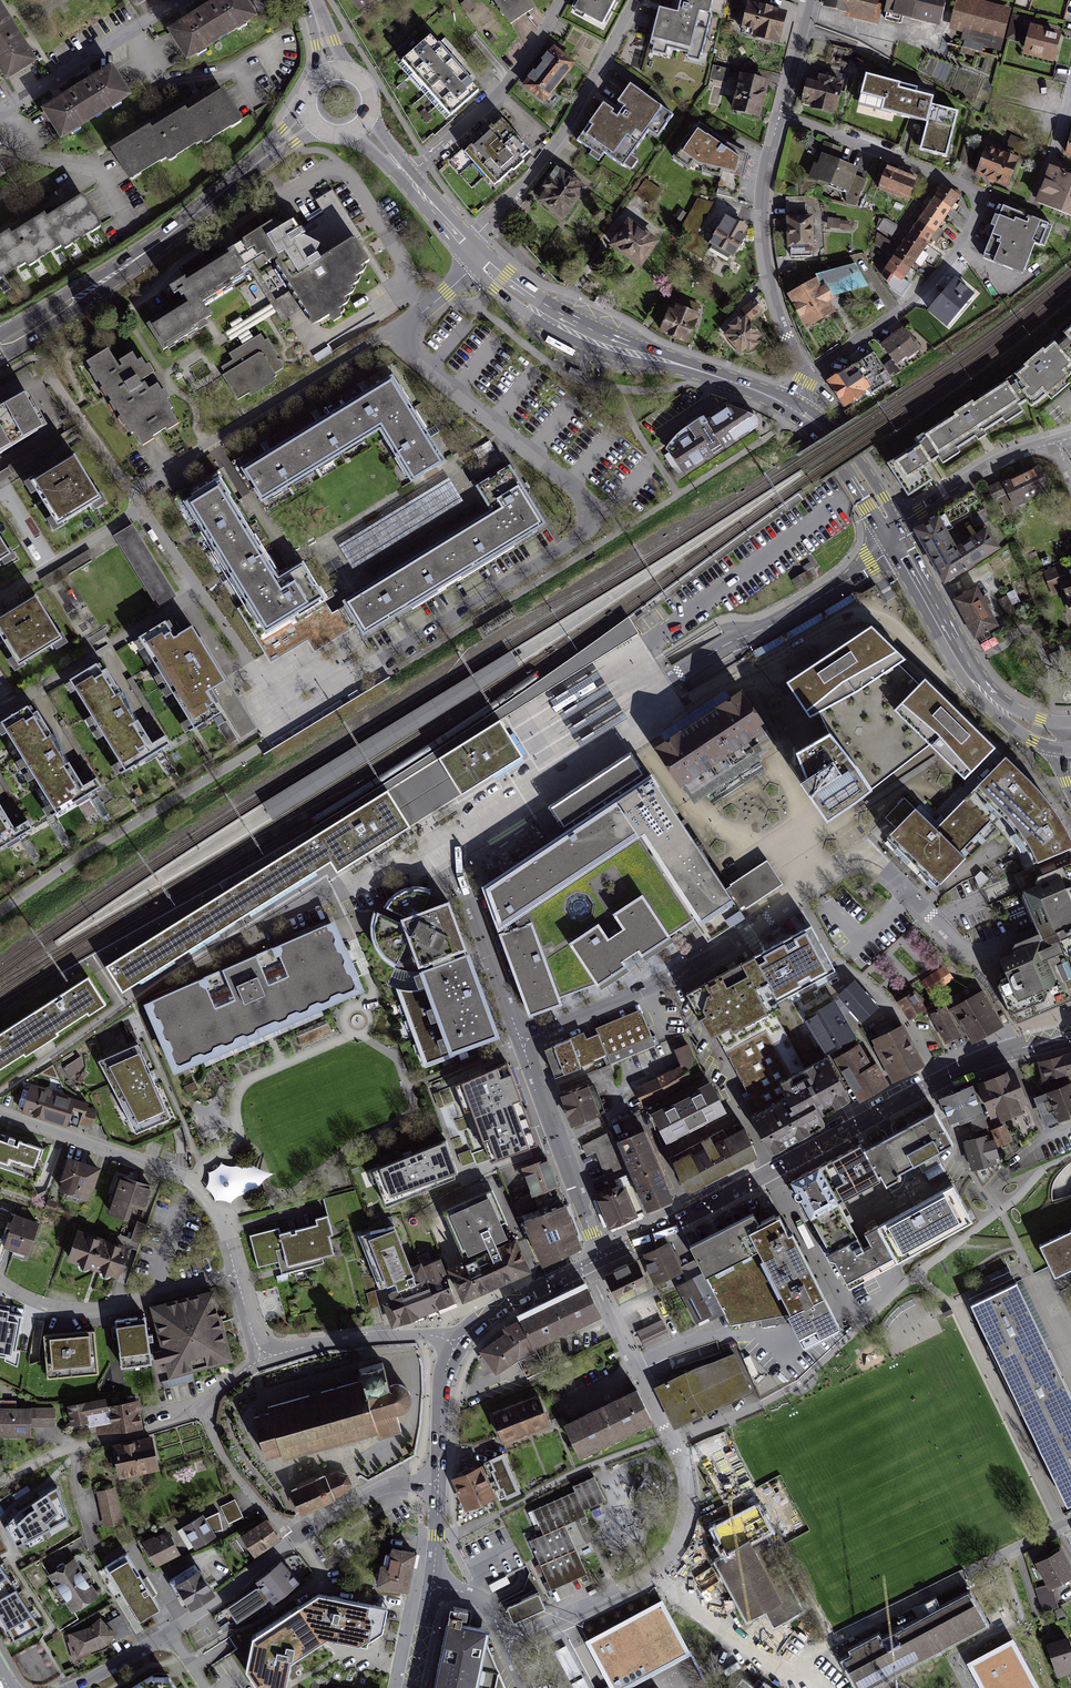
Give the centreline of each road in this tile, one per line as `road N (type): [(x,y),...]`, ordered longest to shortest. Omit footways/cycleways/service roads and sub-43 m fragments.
road 1 (residential): [(380,660),(578,536),(588,522),(584,495),(418,357),(410,322)]
road 2 (residential): [(809,374),(936,279),(981,204),(975,191),(779,114)]
road 3 (residential): [(635,1366),(682,1471),(682,1526),(646,1577),(505,1642)]
road 4 (residential): [(635,1366),(714,1336),(788,1340),(846,1314),(773,1171)]
road 5 (primary): [(307,118),(202,209),(0,345)]
road 6 (residential): [(670,699),(695,696),(852,618),(889,624),(962,690),(984,691)]
road 7 (primary): [(478,262),(530,306),(582,332),(792,407)]
road 8 (residential): [(138,498),(158,476),(410,322)]
road 9 (residential): [(97,1551),(75,1470),(81,1445),(189,1414),(263,1357)]
road 10 (residential): [(169,1631),(360,1498),(386,1486),(438,1483)]
road 11 (residential): [(236,1274),(220,1218),(190,1180),(0,1114)]
road 12 (residential): [(464,247),(572,121),(636,0)]
road 13 (residential): [(522,1041),(683,972),(769,919)]
road 14 (residential): [(826,1643),(1070,1522)]
road 15 (residential): [(779,114),(762,233),(785,328),(809,374)]
road 16 (residential): [(670,699),(647,722),(445,843)]
road 17 (residential): [(900,542),(677,675)]
road 18 (residential): [(0,1283),(36,1302),(100,1311),(236,1274)]
road 19 (residential): [(800,897),(841,965),(902,1016),(938,1083)]
road 20 (residential): [(560,0),(499,91),(408,176)]
road 21 (residential): [(522,1041),(600,1258)]
road 22 (residential): [(0,112),(181,0)]
road 23 (residential): [(263,1357),(387,1336),(456,1343)]
road 24 (tertiary): [(773,1171),(600,1258)]
road 25 (residential): [(1060,441),(1001,460),(892,529)]
road 26 (residential): [(445,843),(272,920)]
road 27 (tertiary): [(938,1083),(773,1171)]
road 28 (primary): [(900,542),(984,691)]
road 29 (residential): [(465,888),(522,1041)]
road 30 (primary): [(892,529),(891,510),(862,463),(822,417),(798,410)]
road 31 (residential): [(800,897),(865,862),(886,871),(931,915)]
road 32 (tertiary): [(588,1264),(499,1309),(456,1343)]
road 33 (primary): [(798,410),(875,520),(892,529)]
road 34 (tertiary): [(456,1343),(443,1384),(438,1483)]
road 35 (tertiary): [(1070,1035),(1000,1054),(938,1083)]

